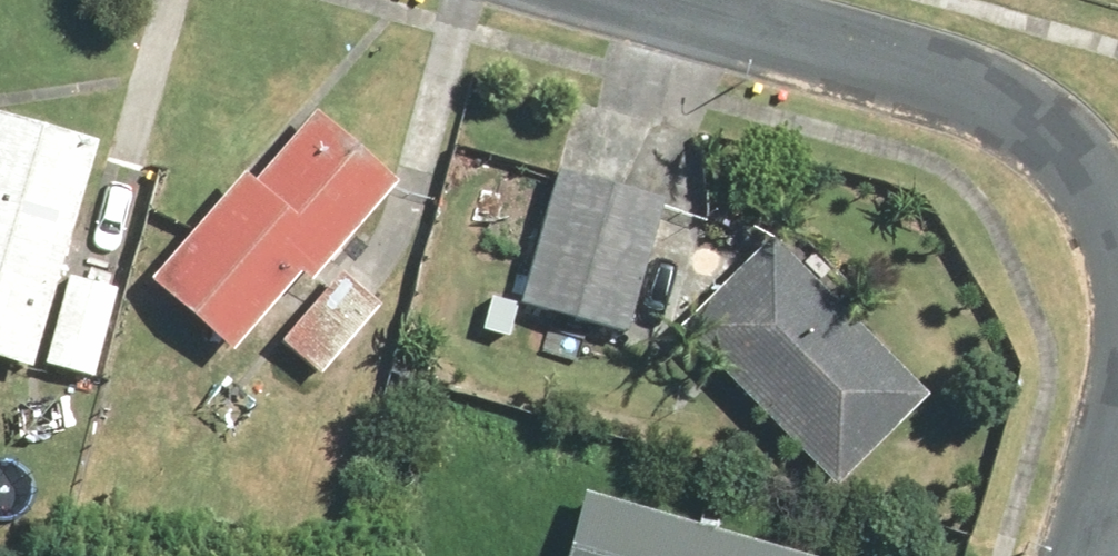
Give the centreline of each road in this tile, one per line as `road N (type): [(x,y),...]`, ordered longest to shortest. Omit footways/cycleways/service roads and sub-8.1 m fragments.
road 1 (residential): [(663,0),(979,93),(1063,141),(1117,208)]

